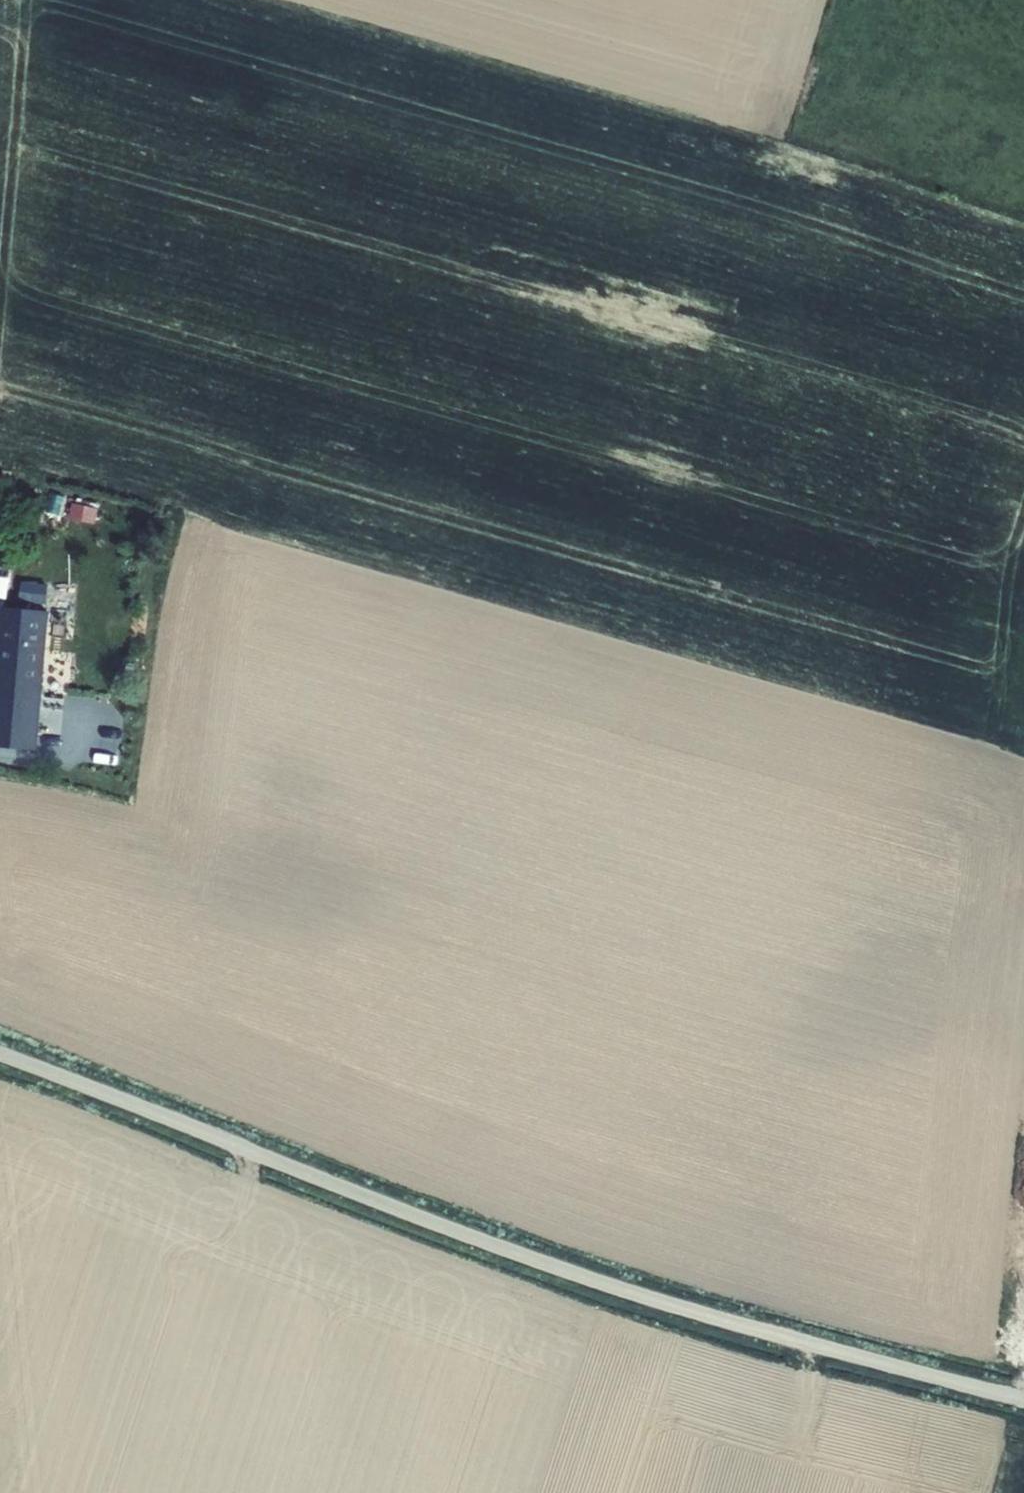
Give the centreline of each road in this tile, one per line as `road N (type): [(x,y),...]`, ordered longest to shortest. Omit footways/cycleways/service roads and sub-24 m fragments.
road 1 (unclassified): [(0,1054),(620,1289),(1023,1398)]

